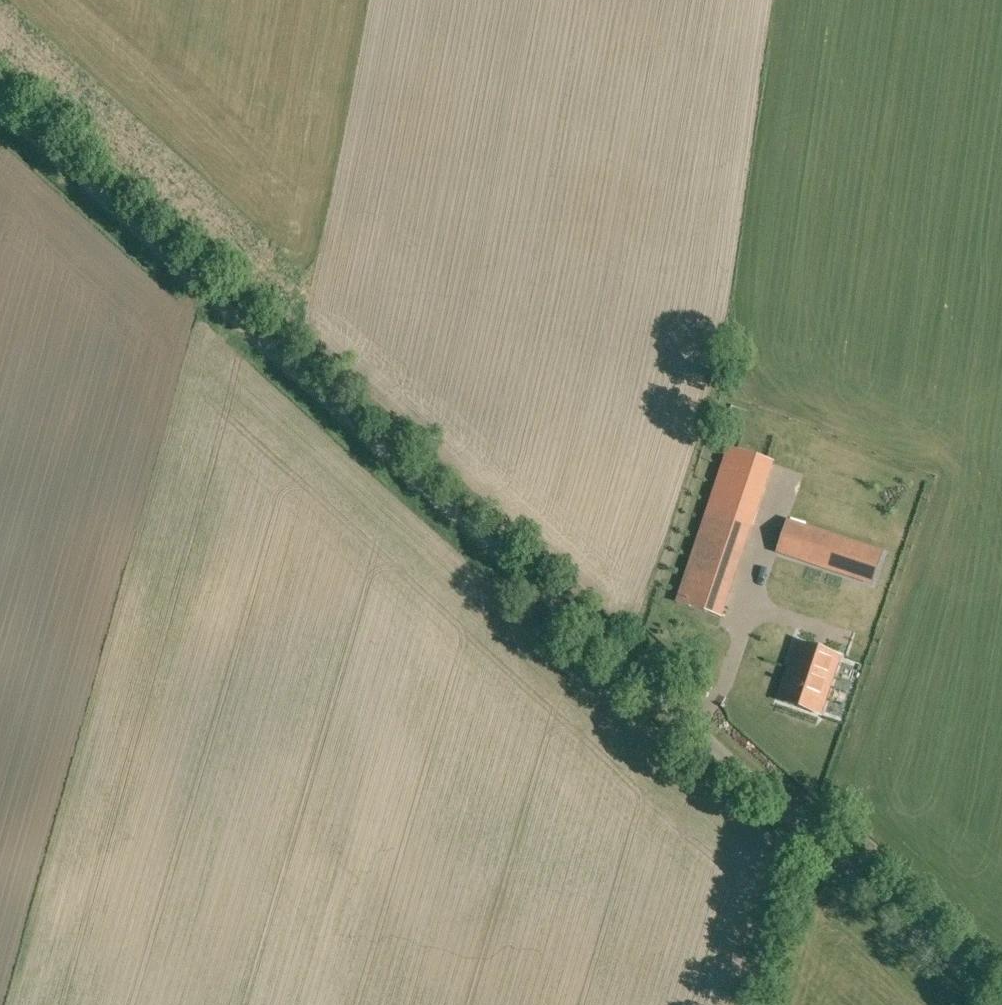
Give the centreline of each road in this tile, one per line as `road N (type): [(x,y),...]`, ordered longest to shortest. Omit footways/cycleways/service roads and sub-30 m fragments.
road 1 (unclassified): [(999,1004),(0,105)]

